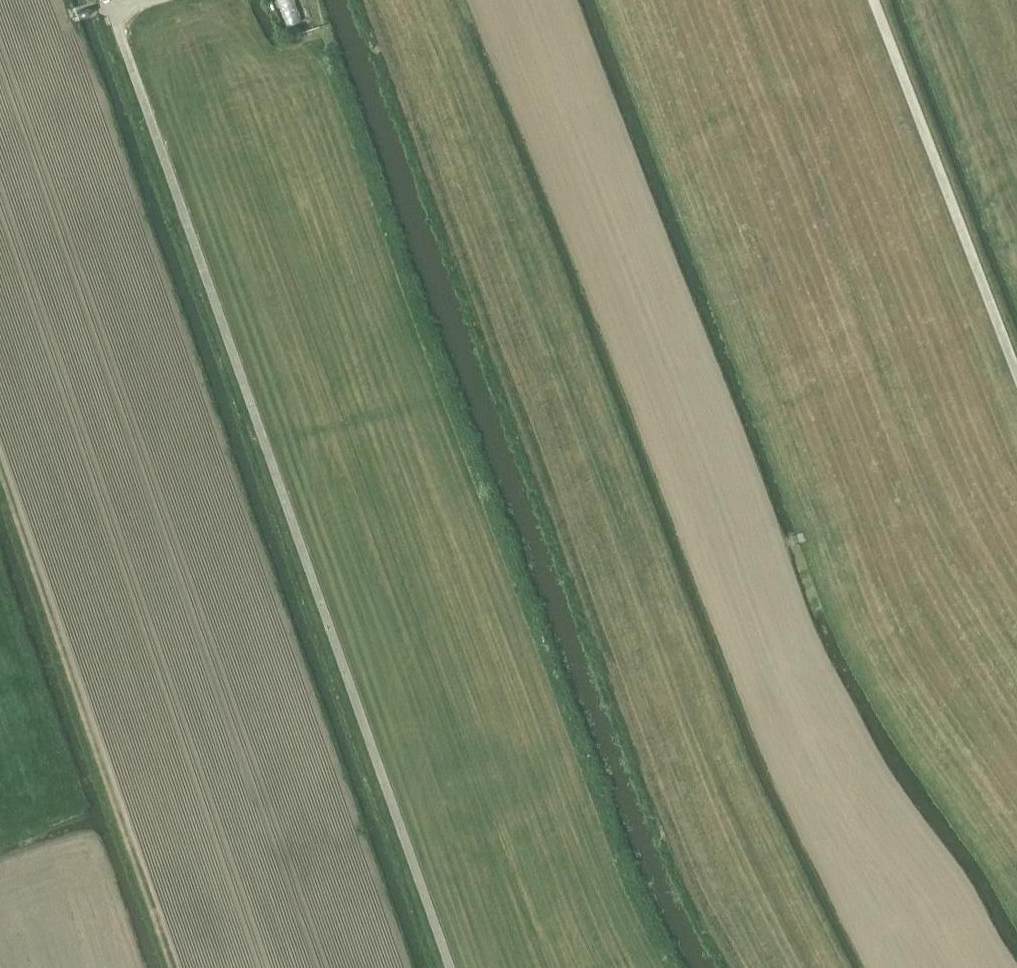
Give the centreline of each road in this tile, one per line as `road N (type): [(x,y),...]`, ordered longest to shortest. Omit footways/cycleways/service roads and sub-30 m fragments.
road 1 (track): [(451,967),(112,12)]
road 2 (track): [(1016,369),(875,0)]

